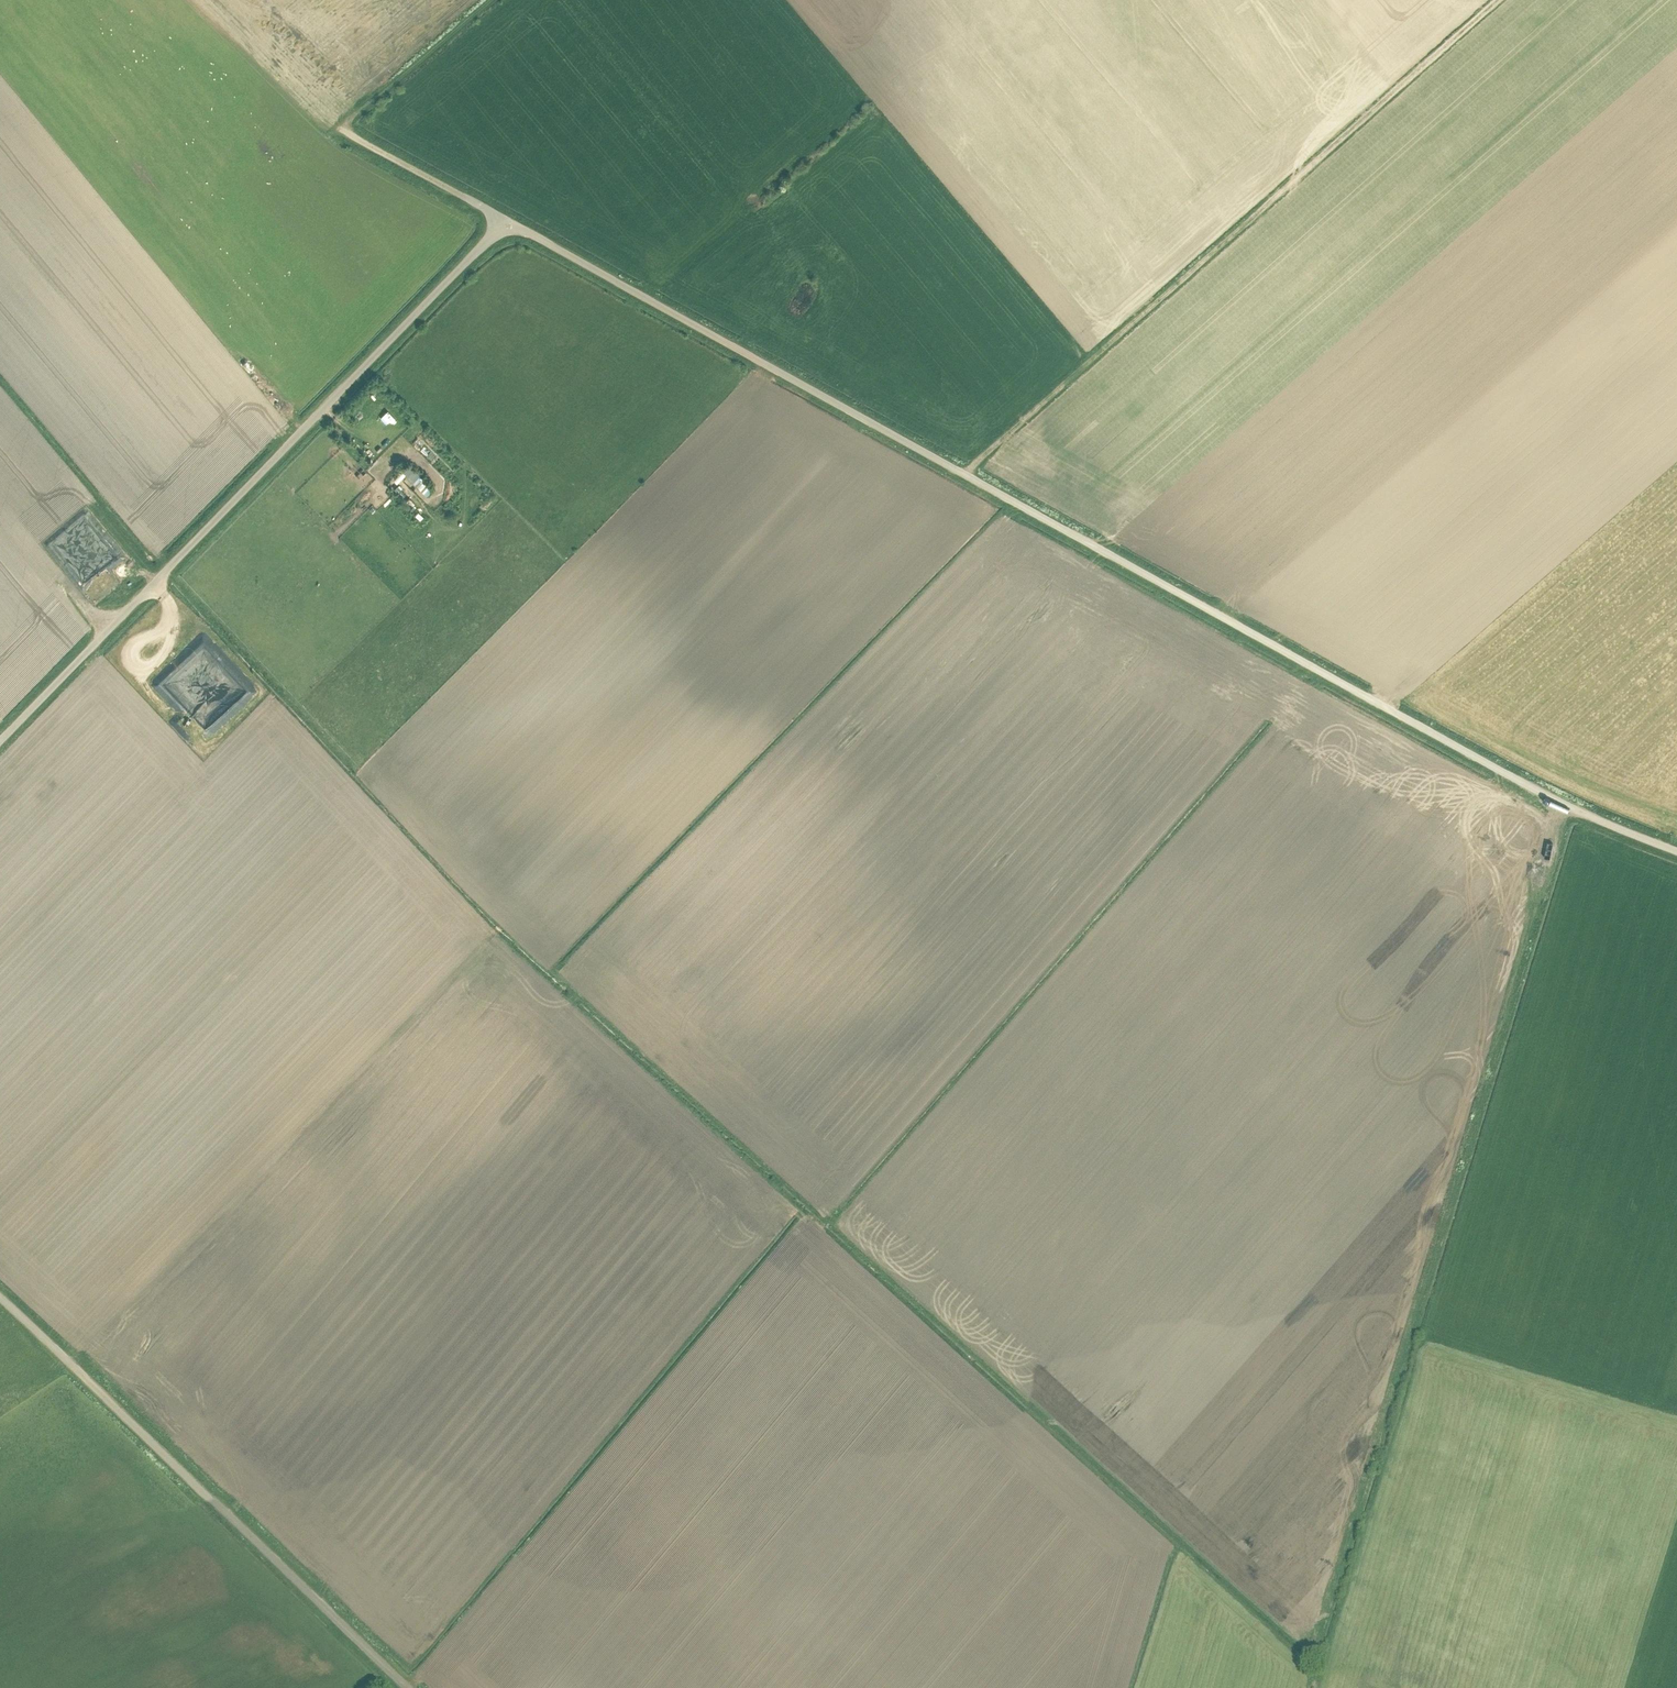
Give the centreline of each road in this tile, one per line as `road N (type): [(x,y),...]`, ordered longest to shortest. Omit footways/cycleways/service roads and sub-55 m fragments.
road 1 (unclassified): [(1676,849),(1561,801),(507,219)]
road 2 (unclassified): [(507,219),(0,740)]
road 3 (track): [(1495,0),(964,474)]
road 4 (unclassified): [(406,1687),(0,1296)]
road 5 (track): [(489,0),(340,128)]
road 6 (unclassified): [(507,219),(340,128)]

